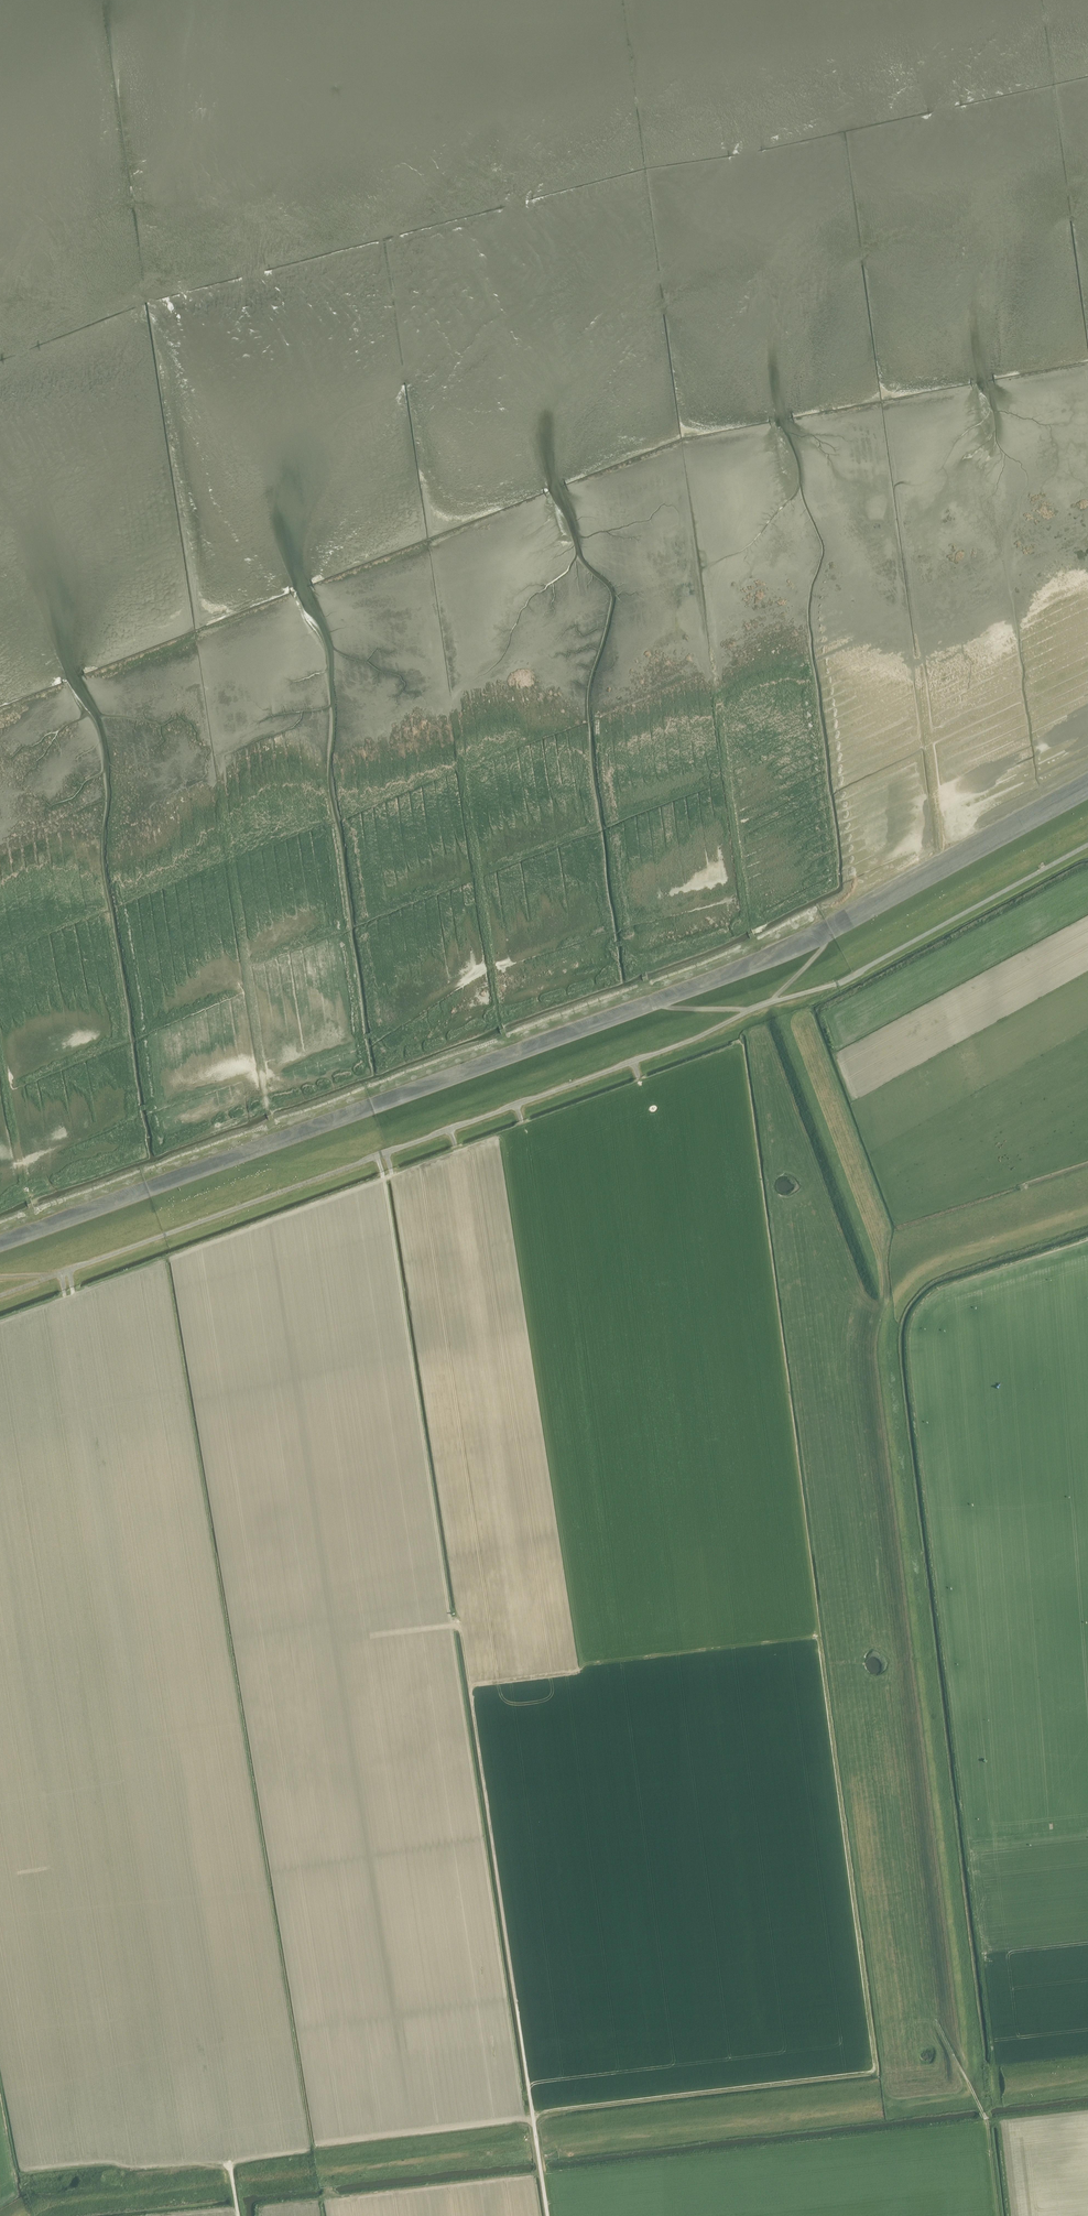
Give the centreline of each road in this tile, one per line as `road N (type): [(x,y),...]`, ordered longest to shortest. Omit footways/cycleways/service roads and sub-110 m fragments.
road 1 (track): [(547,2215),(517,2025)]
road 2 (track): [(368,1159),(227,1167)]

